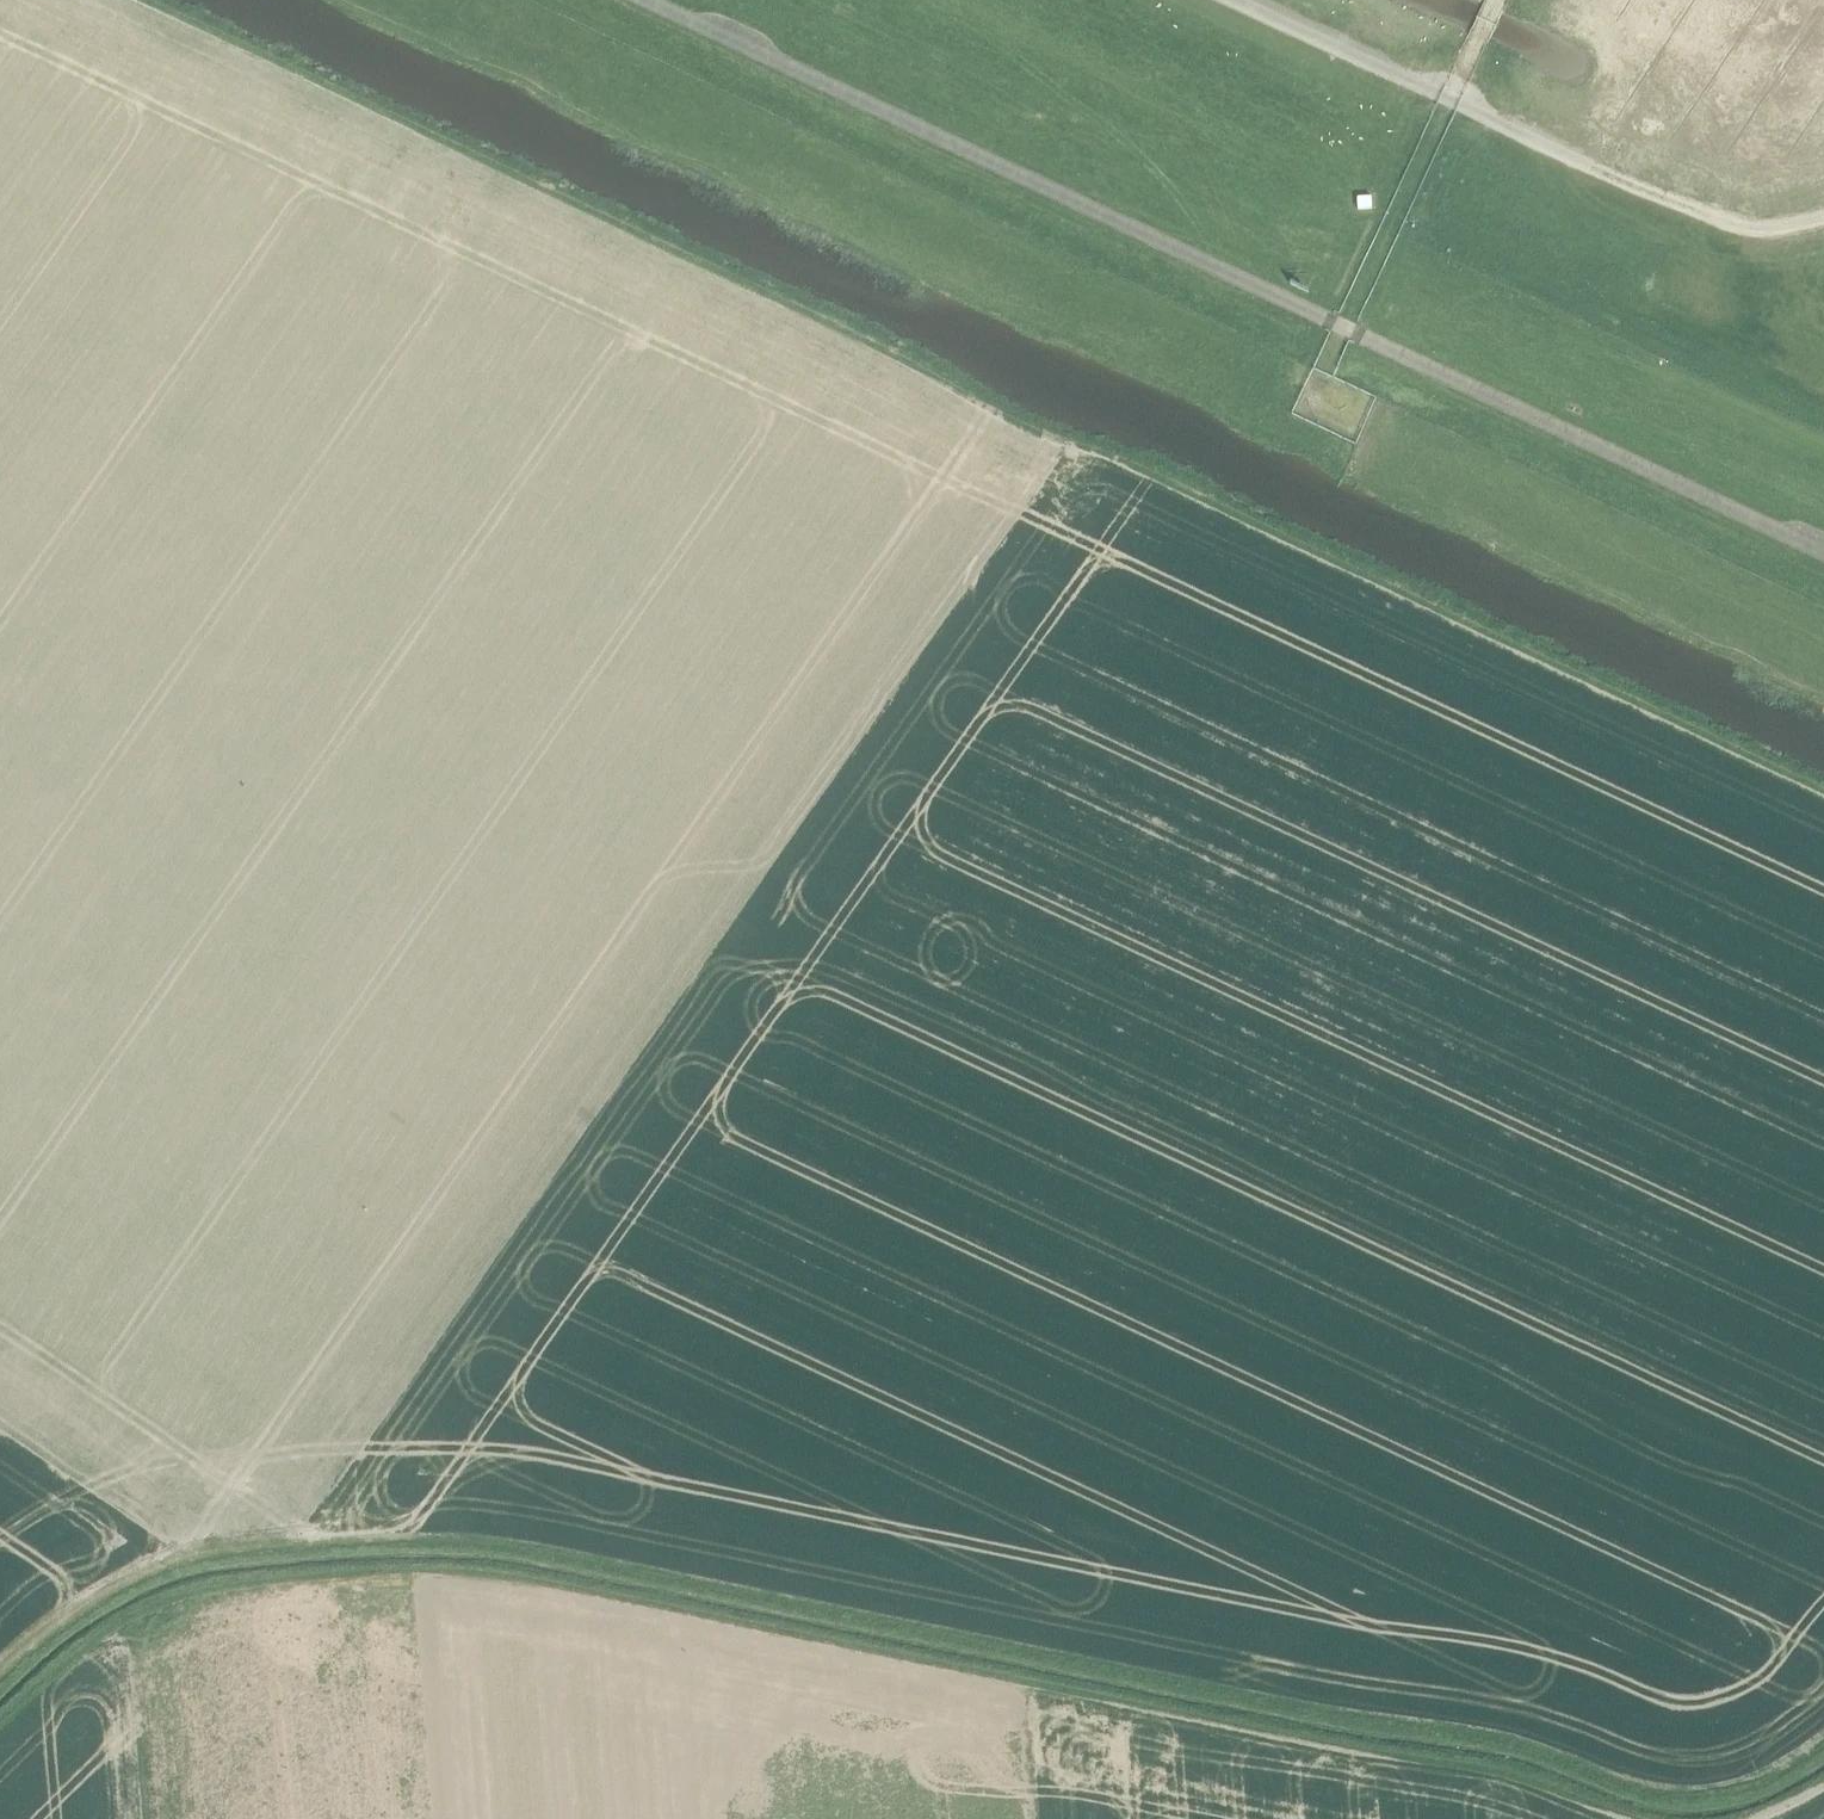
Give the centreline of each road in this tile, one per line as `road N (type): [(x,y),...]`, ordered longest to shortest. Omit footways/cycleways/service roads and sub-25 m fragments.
road 1 (track): [(0,1670),(95,1593),(145,1567),(210,1543),(287,1536)]

